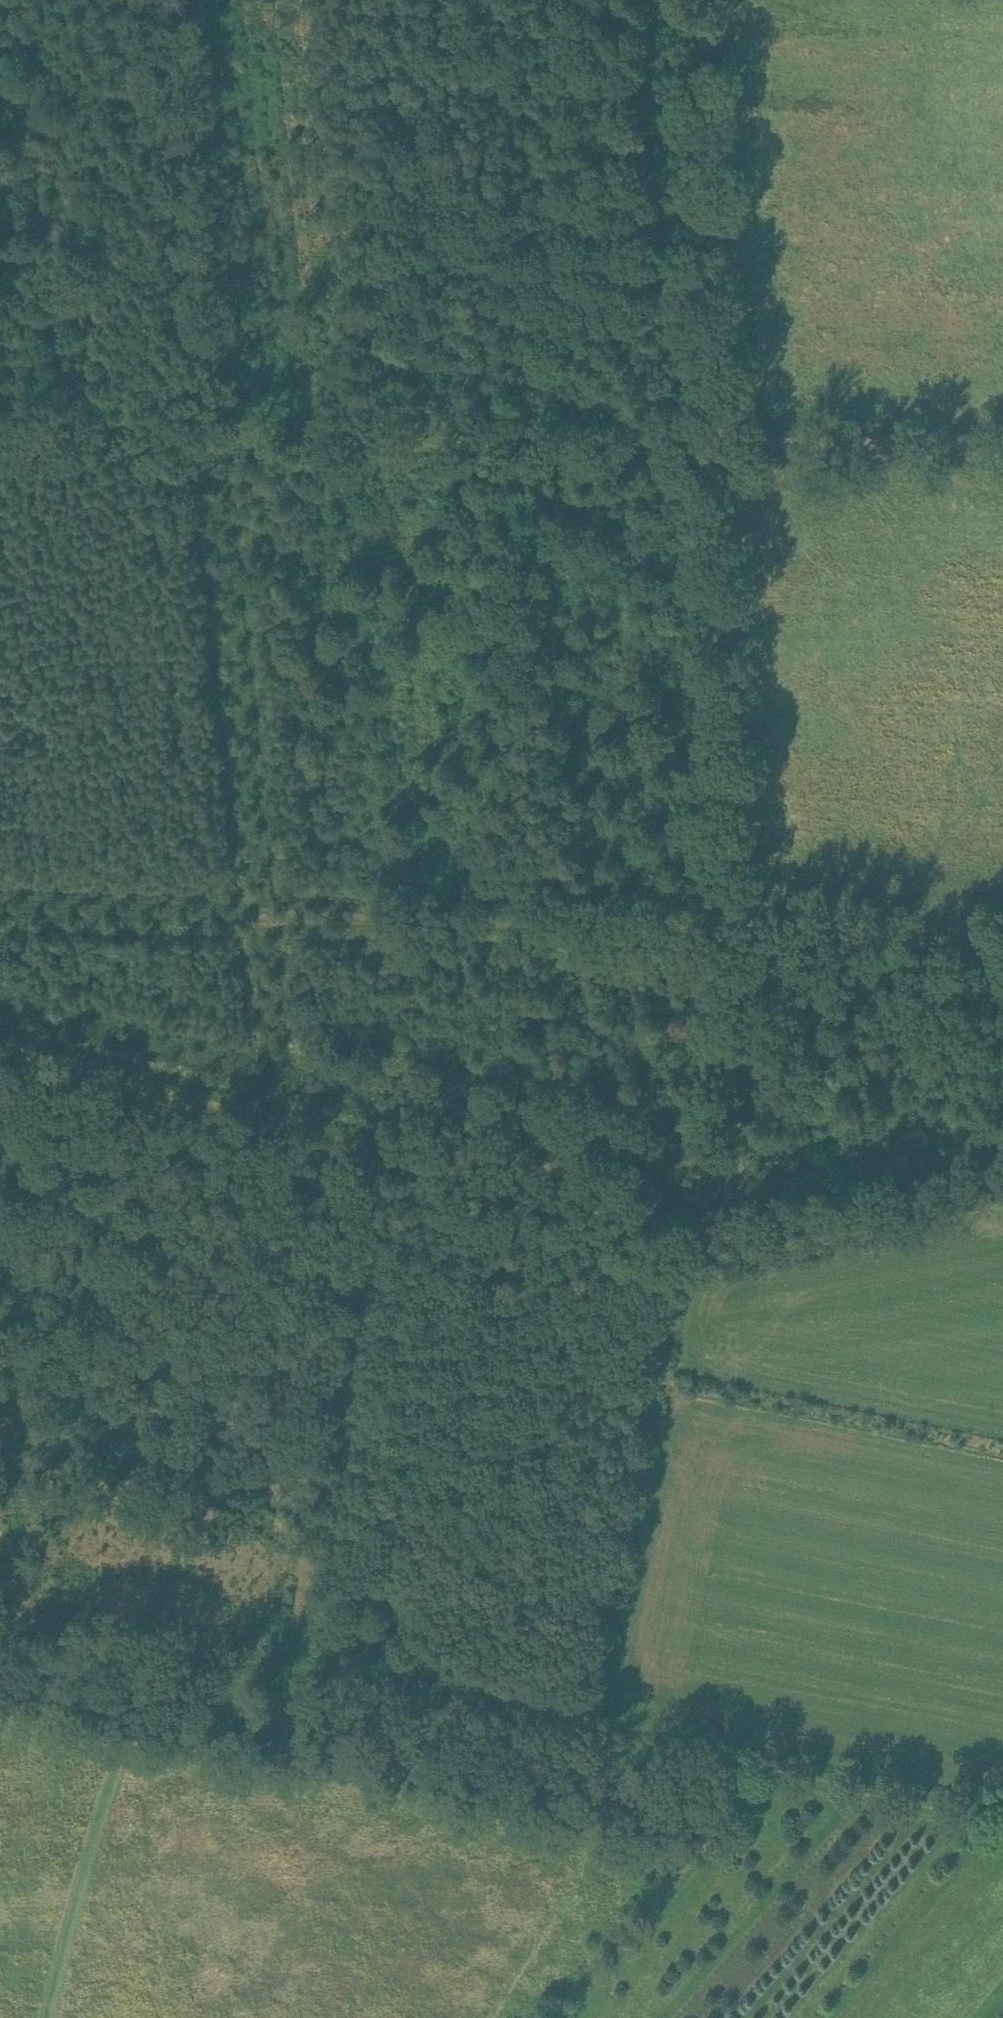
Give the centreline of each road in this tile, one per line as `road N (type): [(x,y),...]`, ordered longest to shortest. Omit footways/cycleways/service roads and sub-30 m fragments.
road 1 (track): [(742,1177),(716,920),(697,0)]
road 2 (track): [(0,898),(287,901),(1002,933)]
road 3 (track): [(1002,456),(175,452)]
road 4 (track): [(1002,1131),(667,1190),(251,1069)]
road 5 (track): [(369,1165),(290,1548),(0,1471)]
road 6 (track): [(1002,1176),(655,1244),(369,1165)]
road 7 (track): [(175,452),(251,1069)]
road 8 (track): [(175,452),(121,0)]
road 9 (track): [(0,1060),(369,1165)]
road 10 (track): [(251,1069),(0,1006)]
road 11 (track): [(175,452),(0,450)]

